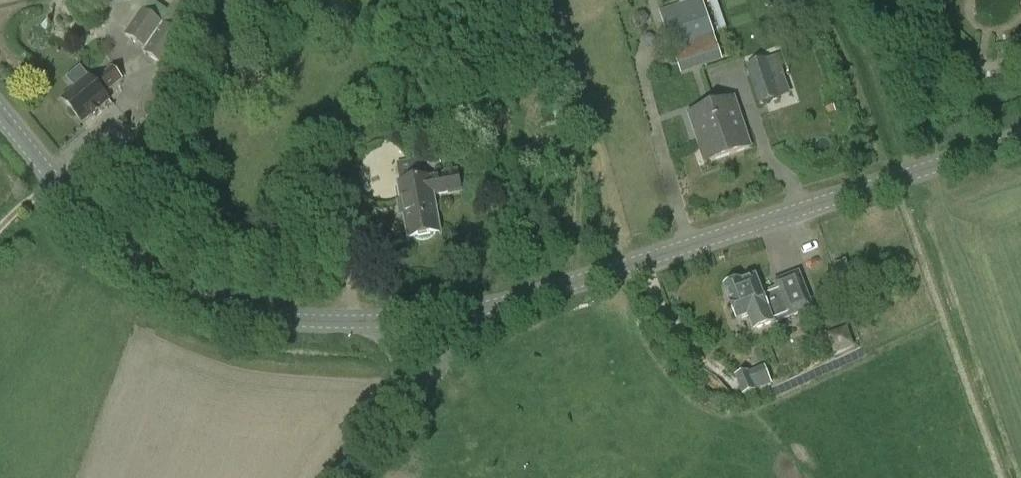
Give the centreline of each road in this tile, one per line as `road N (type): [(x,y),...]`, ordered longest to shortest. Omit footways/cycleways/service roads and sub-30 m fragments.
road 1 (tertiary): [(504,303),(1020,139)]
road 2 (tertiary): [(0,113),(116,246),(180,292),(257,317),(385,323)]
road 3 (tertiary): [(410,385),(504,303)]
road 4 (tertiary): [(385,323),(504,303)]

